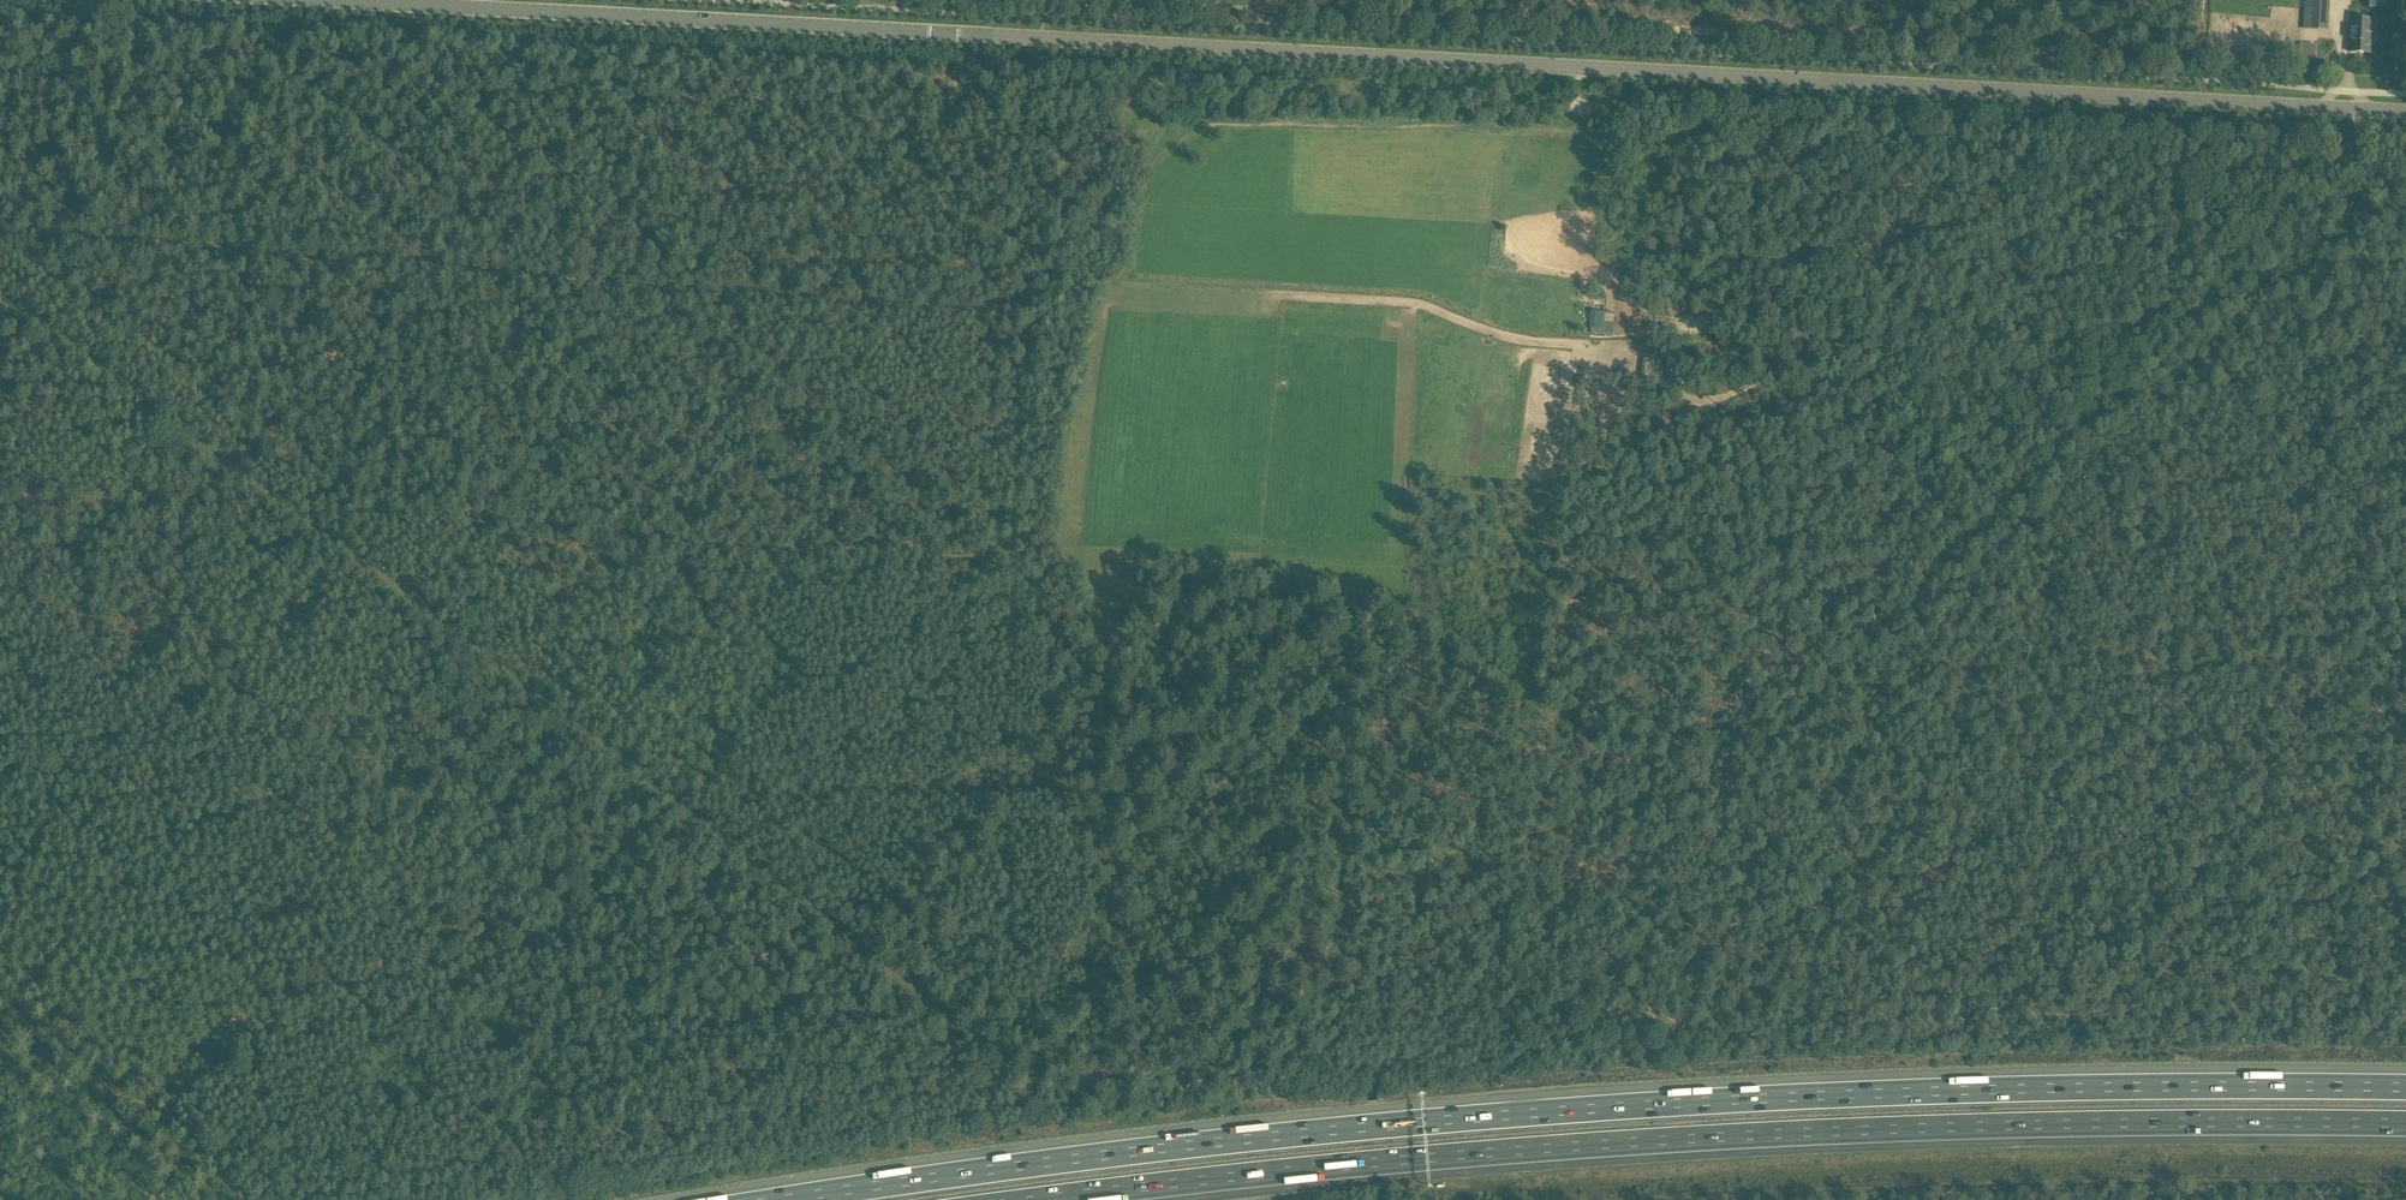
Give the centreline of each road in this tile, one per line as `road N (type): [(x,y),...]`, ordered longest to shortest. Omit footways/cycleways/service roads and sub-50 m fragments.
road 1 (primary): [(2405,112),(334,0)]
road 2 (motorway): [(2405,1088),(1713,1101),(1275,1137),(784,1199)]
road 3 (track): [(1043,18),(1005,742),(1009,931),(1035,1012),(1037,1073),(1026,1075),(911,990),(666,794)]
road 4 (motorway): [(1036,1199),(1500,1152),(1725,1138),(1934,1127),(2405,1124)]
road 5 (track): [(0,288),(666,794),(1005,792),(1193,802)]
road 6 (track): [(2208,0),(2203,39),(2185,59),(1850,40),(1680,14),(1592,26),(1075,0)]
road 7 (track): [(2357,92),(2355,136),(2330,174),(1610,910)]
road 8 (track): [(0,237),(185,244),(307,262),(400,260),(861,307),(1028,302)]
road 9 (track): [(0,993),(144,1111),(218,1023),(247,1018),(310,1026),(401,1014),(579,916),(653,785)]
road 10 (track): [(1610,910),(1635,919),(1679,888),(1745,864),(1849,871),(1918,893),(1952,883),(2223,901),(2275,918),(2319,902),(2361,927),(2405,911)]
road 11 (track): [(1281,294),(1407,302),(1520,339),(1664,347),(1726,324),(1861,346),(1898,365),(2031,482)]
road 12 (track): [(297,514),(790,551),(977,556),(1014,546)]
road 13 (track): [(0,600),(58,549),(148,500),(200,440)]
road 14 (track): [(1380,1189),(1374,1077),(1393,1065),(1455,1054),(1479,1039)]
road 15 (track): [(1479,1039),(1610,910)]
road 16 (track): [(144,1111),(251,1199)]

